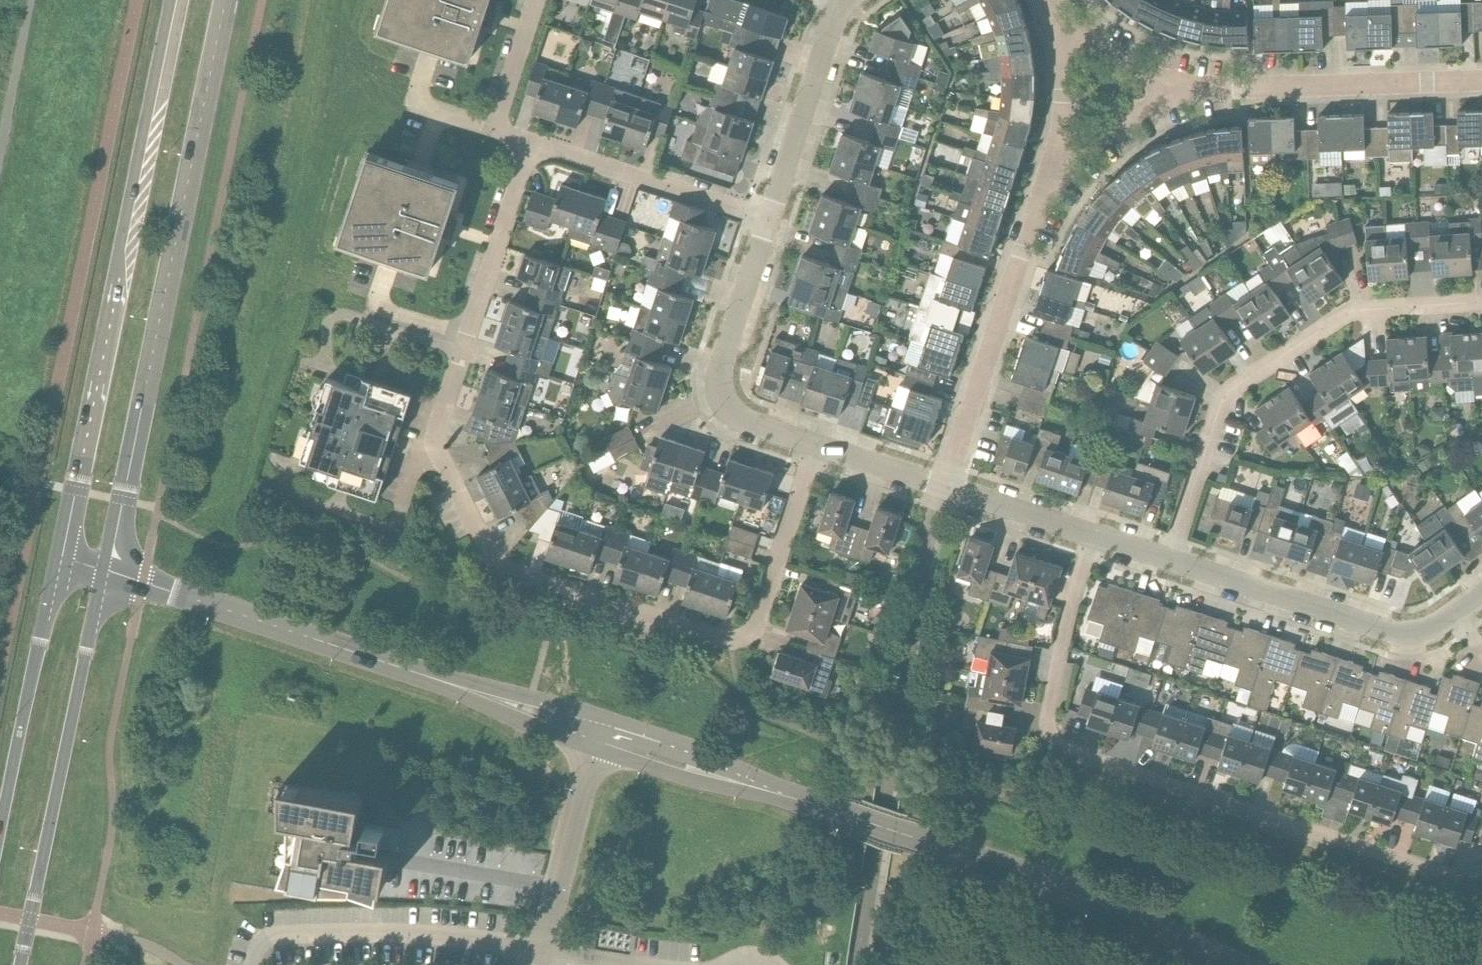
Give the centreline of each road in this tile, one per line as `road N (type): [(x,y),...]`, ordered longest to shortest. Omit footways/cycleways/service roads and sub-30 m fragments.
road 1 (secondary): [(1234,964),(991,863),(104,571)]
road 2 (residential): [(1481,876),(1060,744),(1050,702),(1093,534)]
road 3 (residential): [(817,446),(759,634),(720,639),(498,564),(434,448)]
road 4 (secondary): [(104,571),(226,0)]
road 5 (secondary): [(171,0),(58,557)]
road 6 (residential): [(1170,558),(1220,413),(1236,391),(1355,315),(1481,303)]
road 7 (secondary): [(22,964),(104,571)]
road 8 (residential): [(946,486),(1056,178)]
road 9 (residential): [(1170,558),(1395,632),(1418,632),(1459,613)]
road 10 (residential): [(1180,90),(1481,81)]
road 11 (residential): [(771,220),(721,370),(721,398),(744,424),(817,446)]
road 12 (secondary): [(58,557),(0,837)]
road 13 (residential): [(771,220),(528,144)]
road 14 (residential): [(842,4),(771,220)]
road 15 (residential): [(469,335),(528,144)]
road 16 (residential): [(1056,178),(1063,97),(1053,11)]
road 17 (residential): [(946,486),(1093,534)]
road 18 (residential): [(1056,178),(1097,138),(1180,90)]
road 19 (residential): [(1180,90),(1097,52),(1053,11)]
road 20 (residential): [(334,508),(393,520),(419,458),(434,448)]
road 21 (unclassified): [(27,0),(0,136)]
road 22 (residential): [(817,446),(946,486)]
road 23 (residential): [(500,123),(537,0)]

